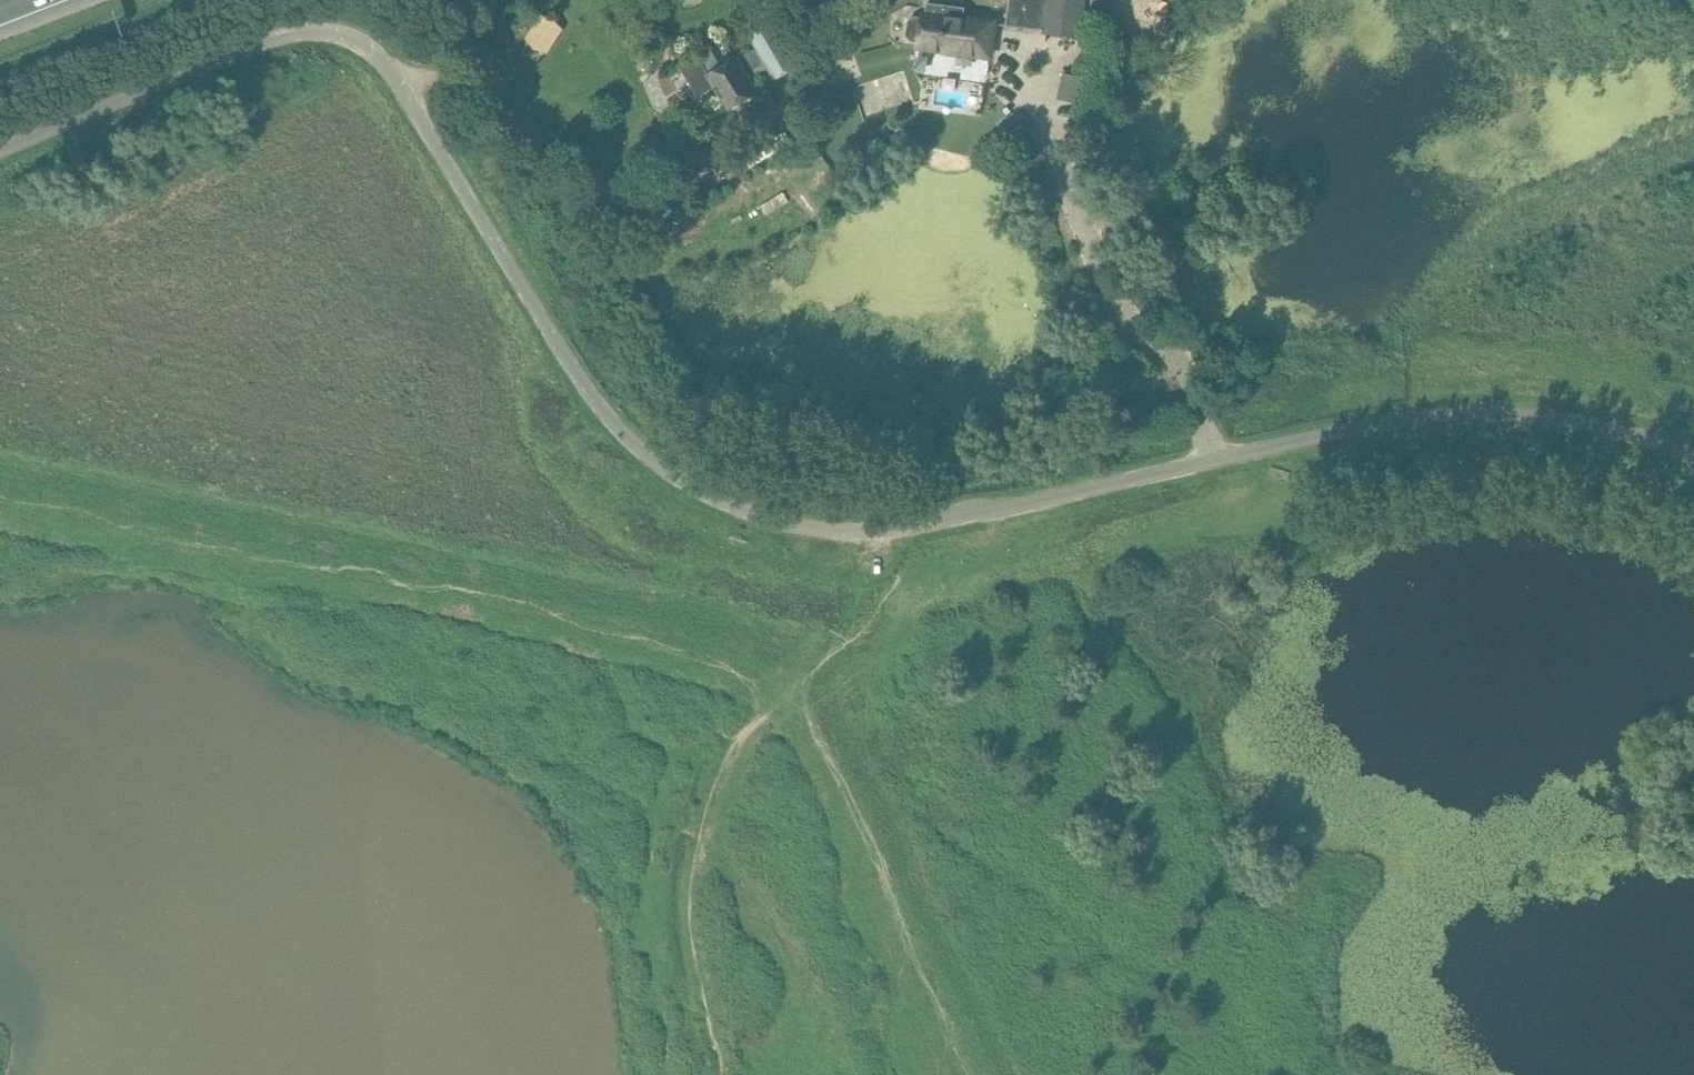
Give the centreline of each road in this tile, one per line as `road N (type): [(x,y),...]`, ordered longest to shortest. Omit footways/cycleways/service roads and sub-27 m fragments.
road 1 (unclassified): [(1693,452),(1668,439),(1574,421),(1482,414),(1349,427),(906,530),(820,529),(755,515),(691,484),(601,410),(393,74),(355,35),(316,26),(288,31),(0,149)]

